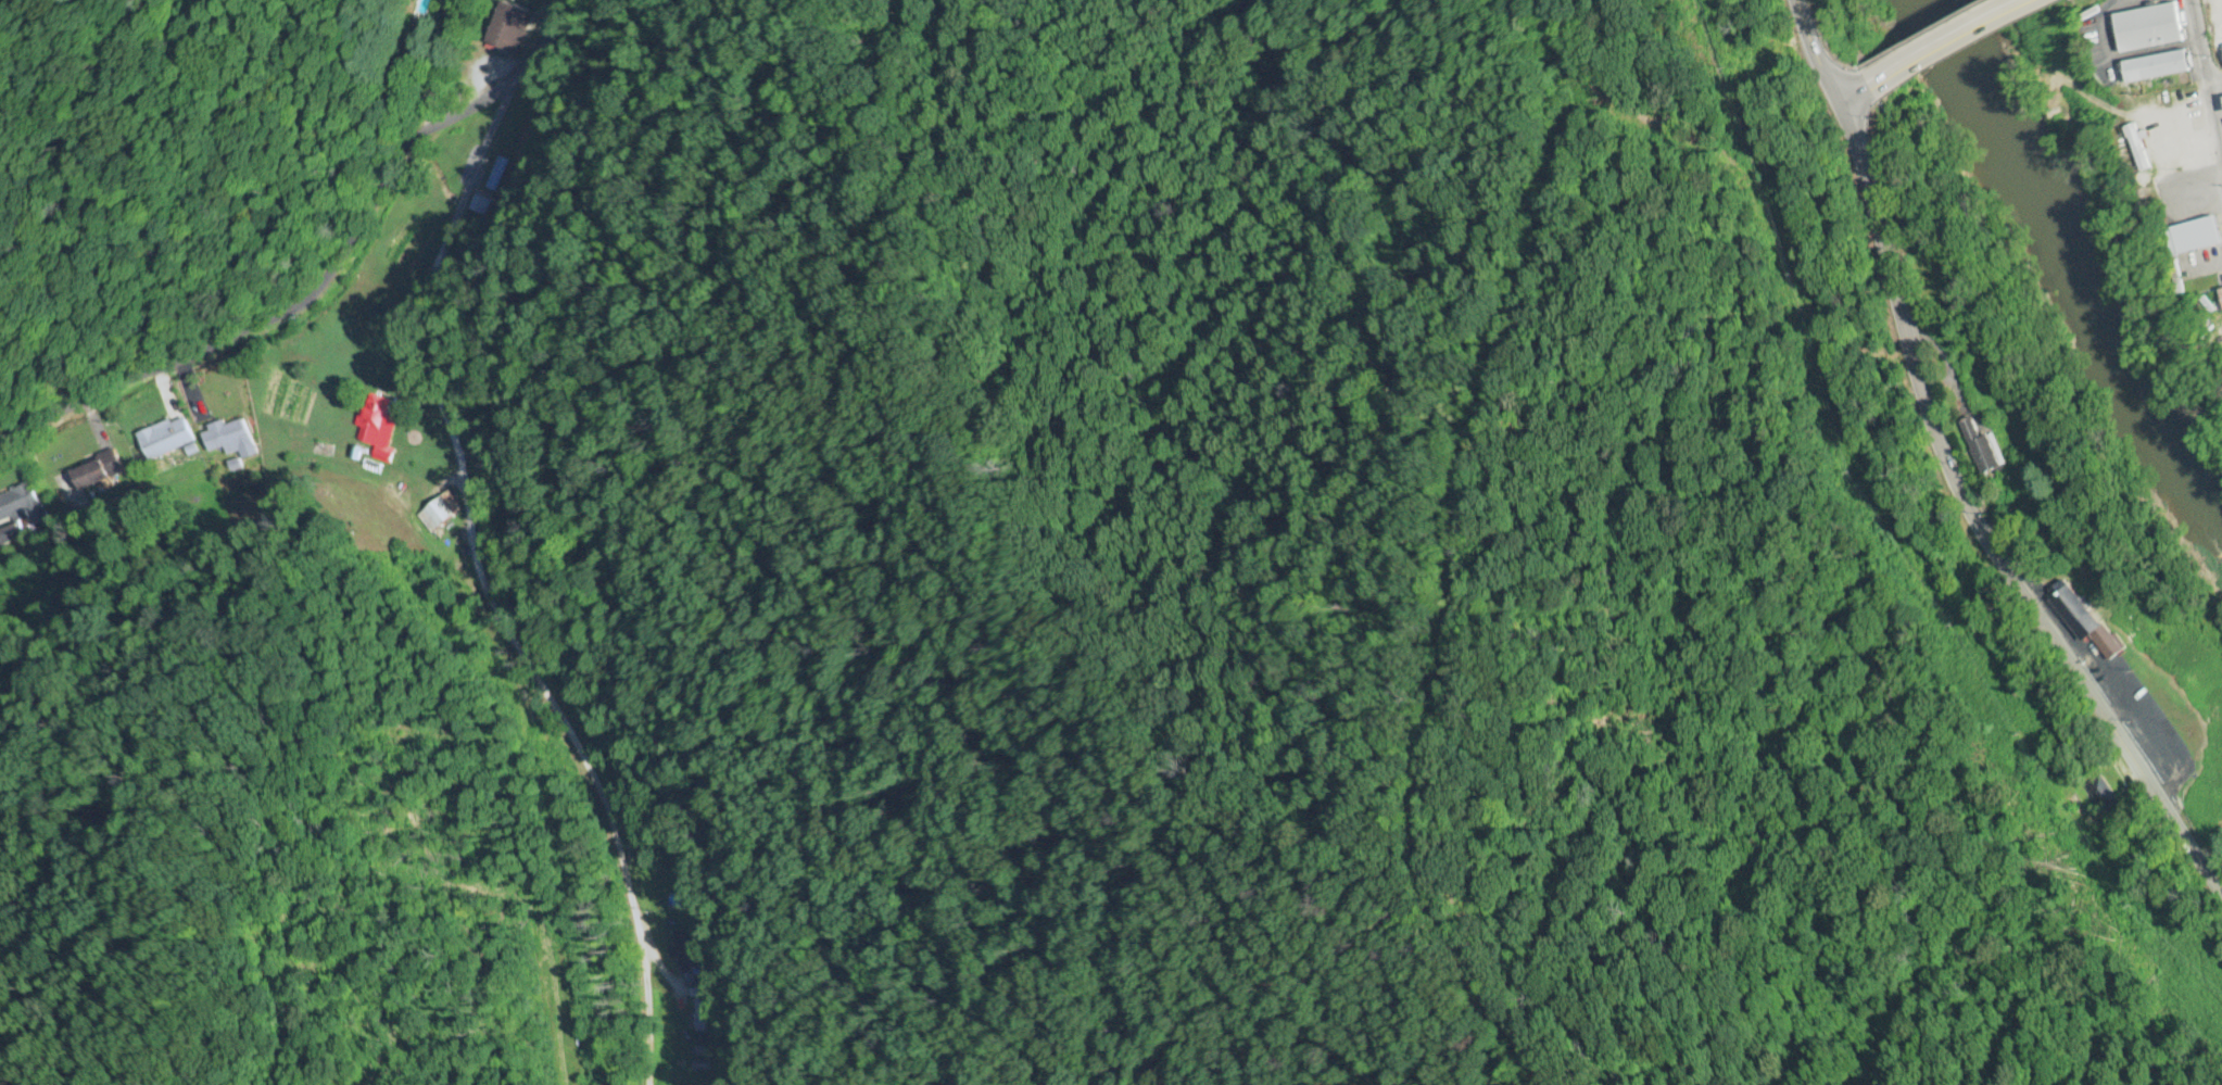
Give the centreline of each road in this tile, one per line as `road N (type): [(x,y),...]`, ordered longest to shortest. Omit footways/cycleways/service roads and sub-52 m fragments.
road 1 (residential): [(522,67),(428,288),(396,411),(425,535),(557,707),(608,813),(646,981),(645,1084)]
road 2 (secondary): [(2221,898),(1935,459),(1906,379),(1836,108)]
road 3 (residential): [(0,436),(305,299),(399,151),(512,79),(557,0)]
road 4 (residential): [(2184,0),(2221,144)]

